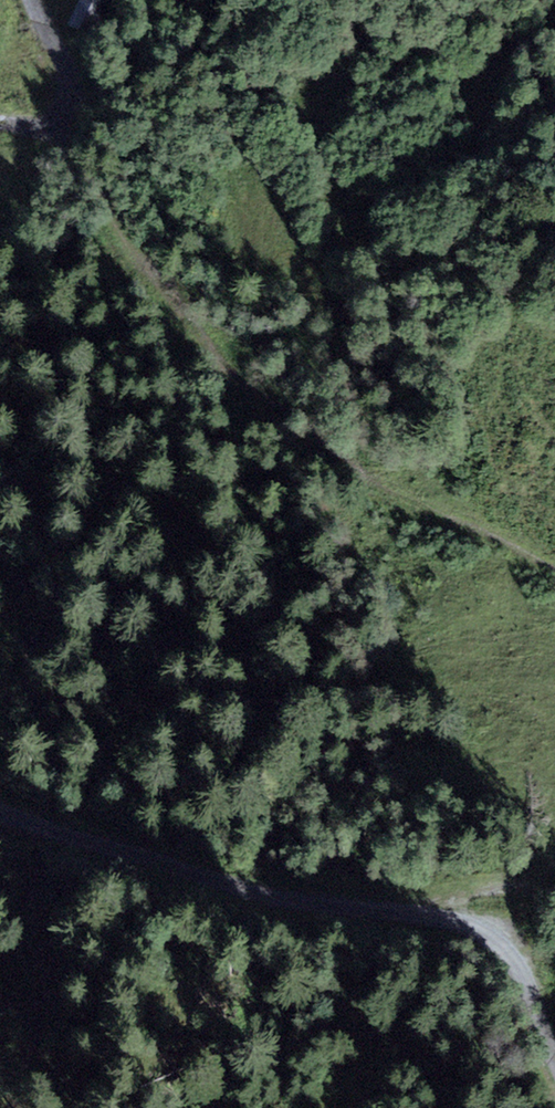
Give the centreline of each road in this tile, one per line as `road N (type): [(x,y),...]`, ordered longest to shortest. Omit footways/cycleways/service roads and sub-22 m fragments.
road 1 (track): [(554,571),(394,494),(294,424),(205,338),(105,210),(75,131)]
road 2 (track): [(0,814),(258,894),(424,921)]
road 3 (track): [(554,1064),(510,950),(424,921)]
road 4 (track): [(424,921),(450,894),(554,891)]
road 5 (track): [(75,131),(35,0)]

